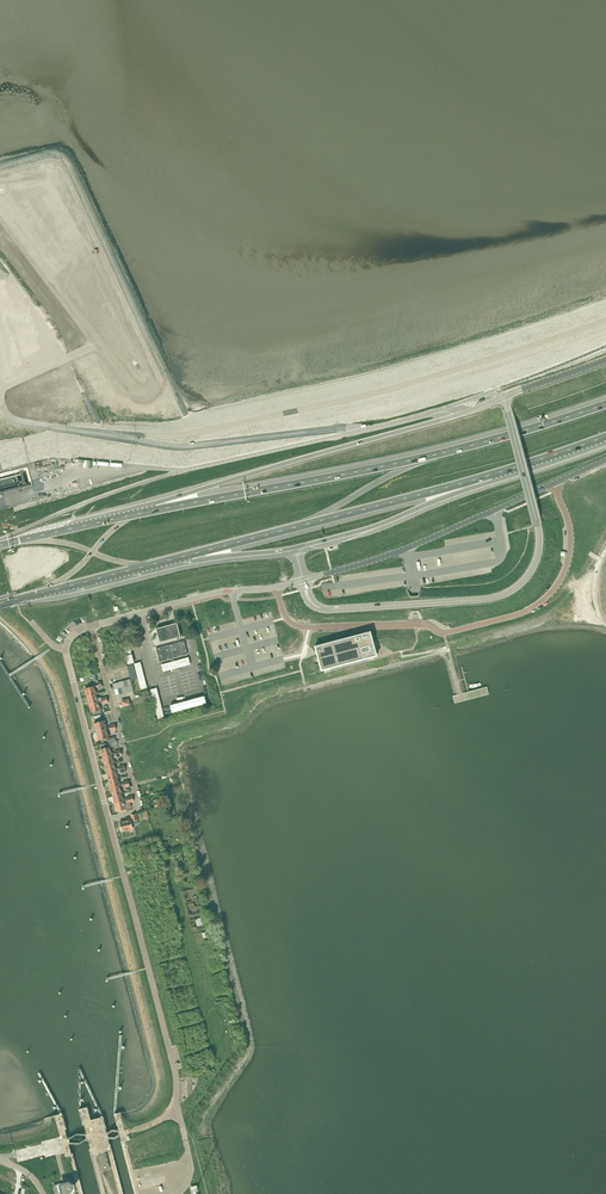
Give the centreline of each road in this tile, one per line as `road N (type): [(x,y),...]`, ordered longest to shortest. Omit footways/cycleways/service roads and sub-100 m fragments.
road 1 (motorway): [(605,404),(423,457),(157,510)]
road 2 (unclassified): [(335,609),(487,600),(527,575),(539,534),(503,397)]
road 3 (unclassified): [(303,580),(408,548),(605,460)]
road 4 (motorway): [(463,413),(196,491),(157,510)]
road 5 (motorway): [(188,555),(491,475)]
road 6 (unclassified): [(175,1108),(176,1075),(108,818)]
road 7 (unclassified): [(360,430),(180,447),(67,430)]
road 8 (residential): [(108,818),(132,812),(137,803),(91,626)]
road 9 (unclassified): [(91,626),(303,580)]
road 10 (unclassified): [(108,818),(67,657),(71,636),(91,626)]
road 11 (motorway): [(295,548),(390,520),(491,475)]
road 12 (unclassified): [(182,471),(360,430)]
road 13 (motorway): [(491,475),(605,436)]

